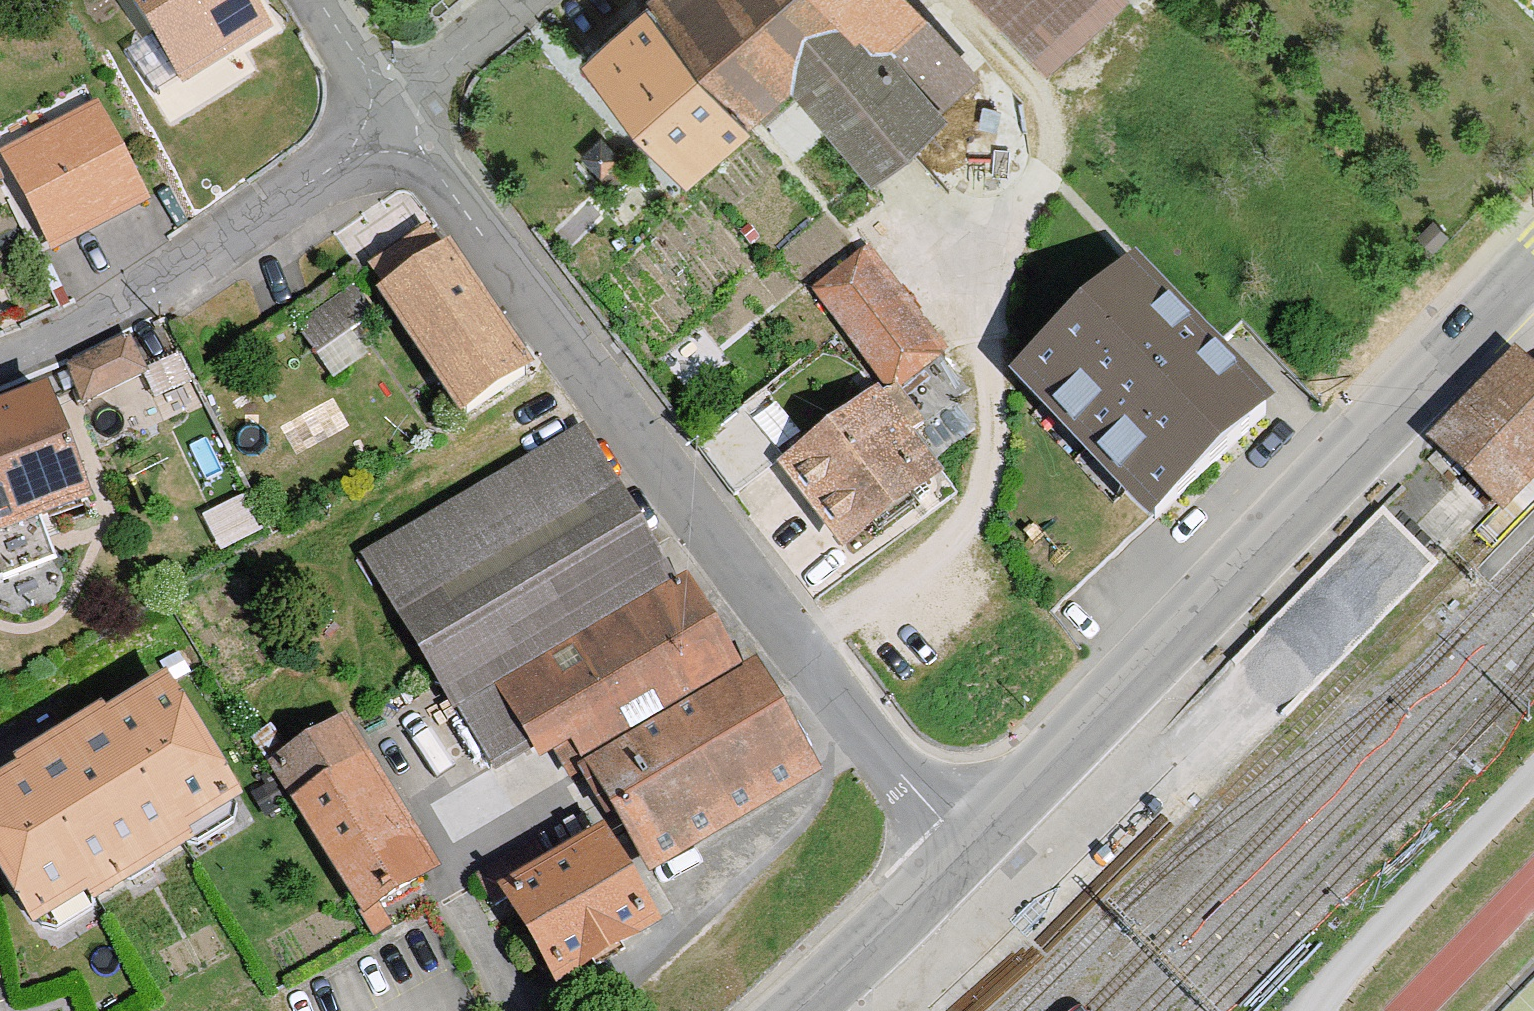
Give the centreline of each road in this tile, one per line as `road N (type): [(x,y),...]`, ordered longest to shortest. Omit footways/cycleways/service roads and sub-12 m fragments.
road 1 (residential): [(971,856),(405,123)]
road 2 (tertiary): [(971,856),(1533,264)]
road 3 (residential): [(0,365),(166,277),(405,123)]
road 4 (residential): [(1317,1010),(1347,968),(1533,773)]
road 5 (tertiary): [(797,1010),(971,856)]
road 6 (residential): [(390,101),(513,0)]
road 7 (residential): [(390,101),(323,0)]

